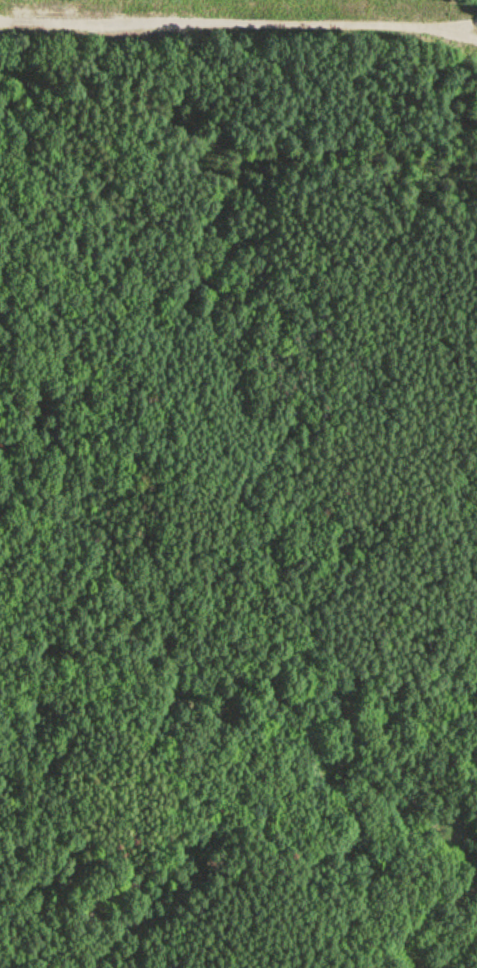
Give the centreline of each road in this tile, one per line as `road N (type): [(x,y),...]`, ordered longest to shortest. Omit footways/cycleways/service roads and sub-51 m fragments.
road 1 (track): [(476,27),(0,26)]

